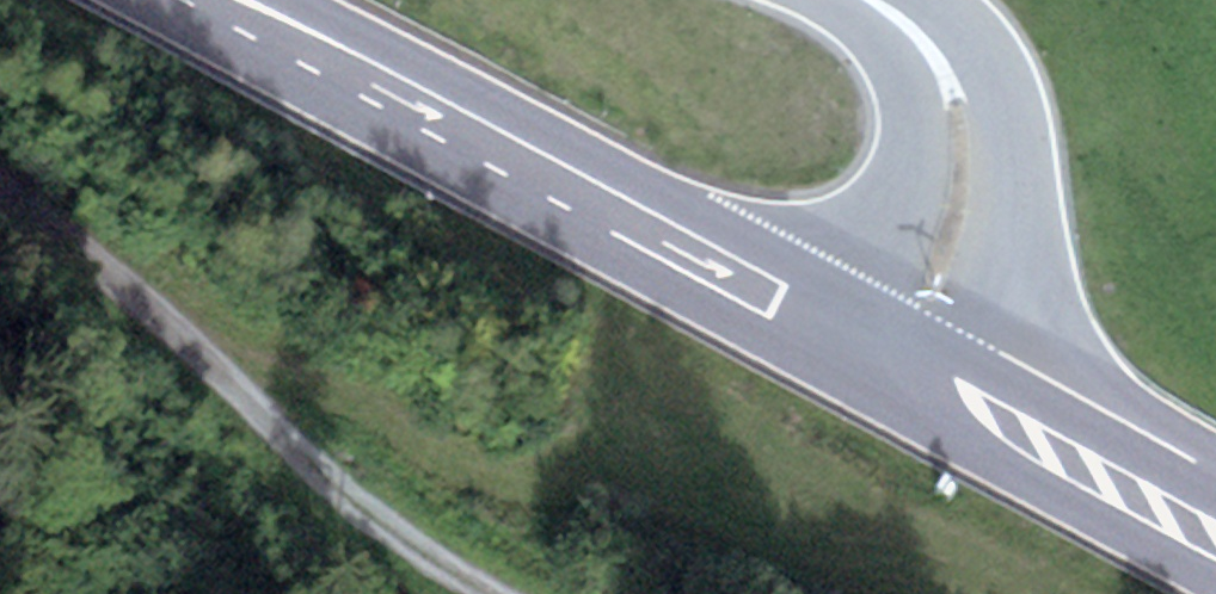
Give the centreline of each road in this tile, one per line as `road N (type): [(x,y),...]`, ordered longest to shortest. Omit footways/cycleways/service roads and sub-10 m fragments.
road 1 (primary): [(915,348),(234,0)]
road 2 (track): [(0,189),(256,397),(522,593)]
road 3 (tertiary): [(915,348),(960,245),(971,143),(944,53),(864,0)]
road 4 (primary): [(1215,521),(915,348)]

